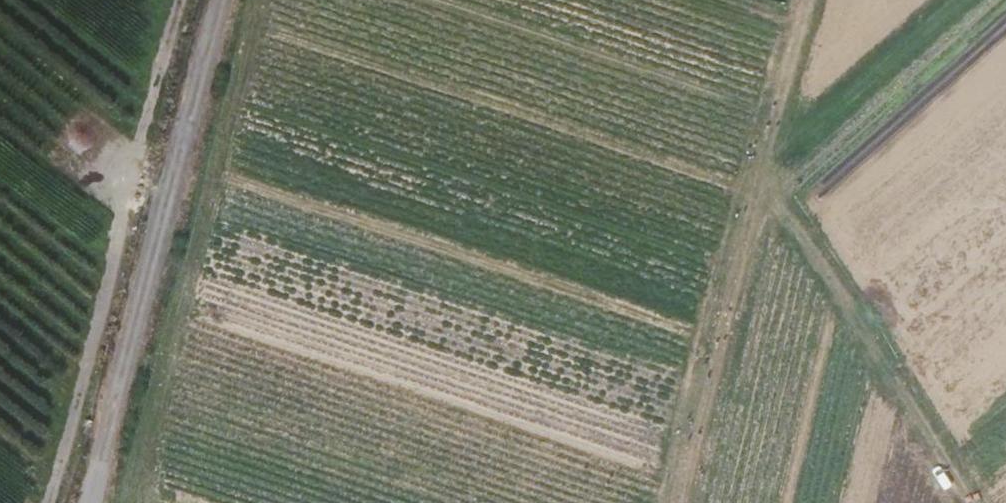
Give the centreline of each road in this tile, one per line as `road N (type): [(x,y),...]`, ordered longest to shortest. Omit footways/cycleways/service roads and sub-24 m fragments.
road 1 (residential): [(89,502),(219,0)]
road 2 (track): [(803,0),(673,502)]

